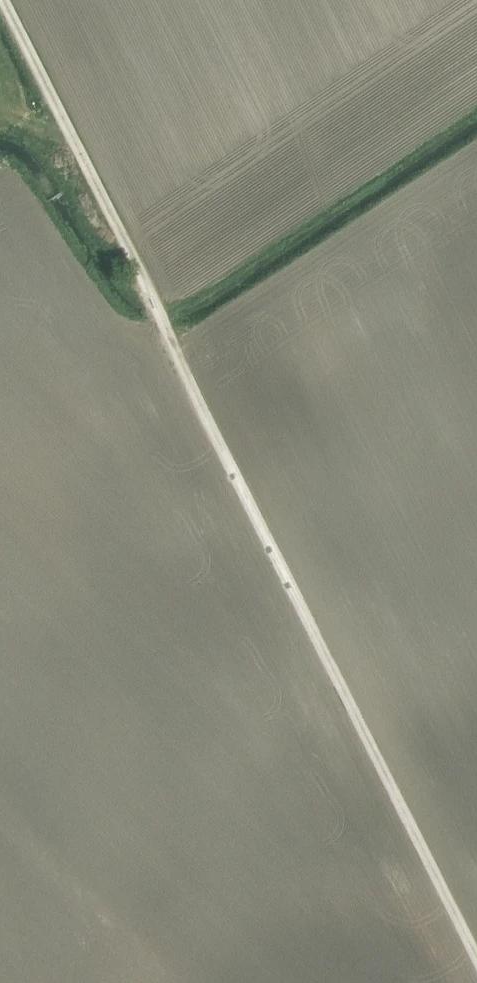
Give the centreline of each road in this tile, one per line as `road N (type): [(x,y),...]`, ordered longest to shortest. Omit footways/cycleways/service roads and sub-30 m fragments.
road 1 (track): [(476,957),(1,0)]

